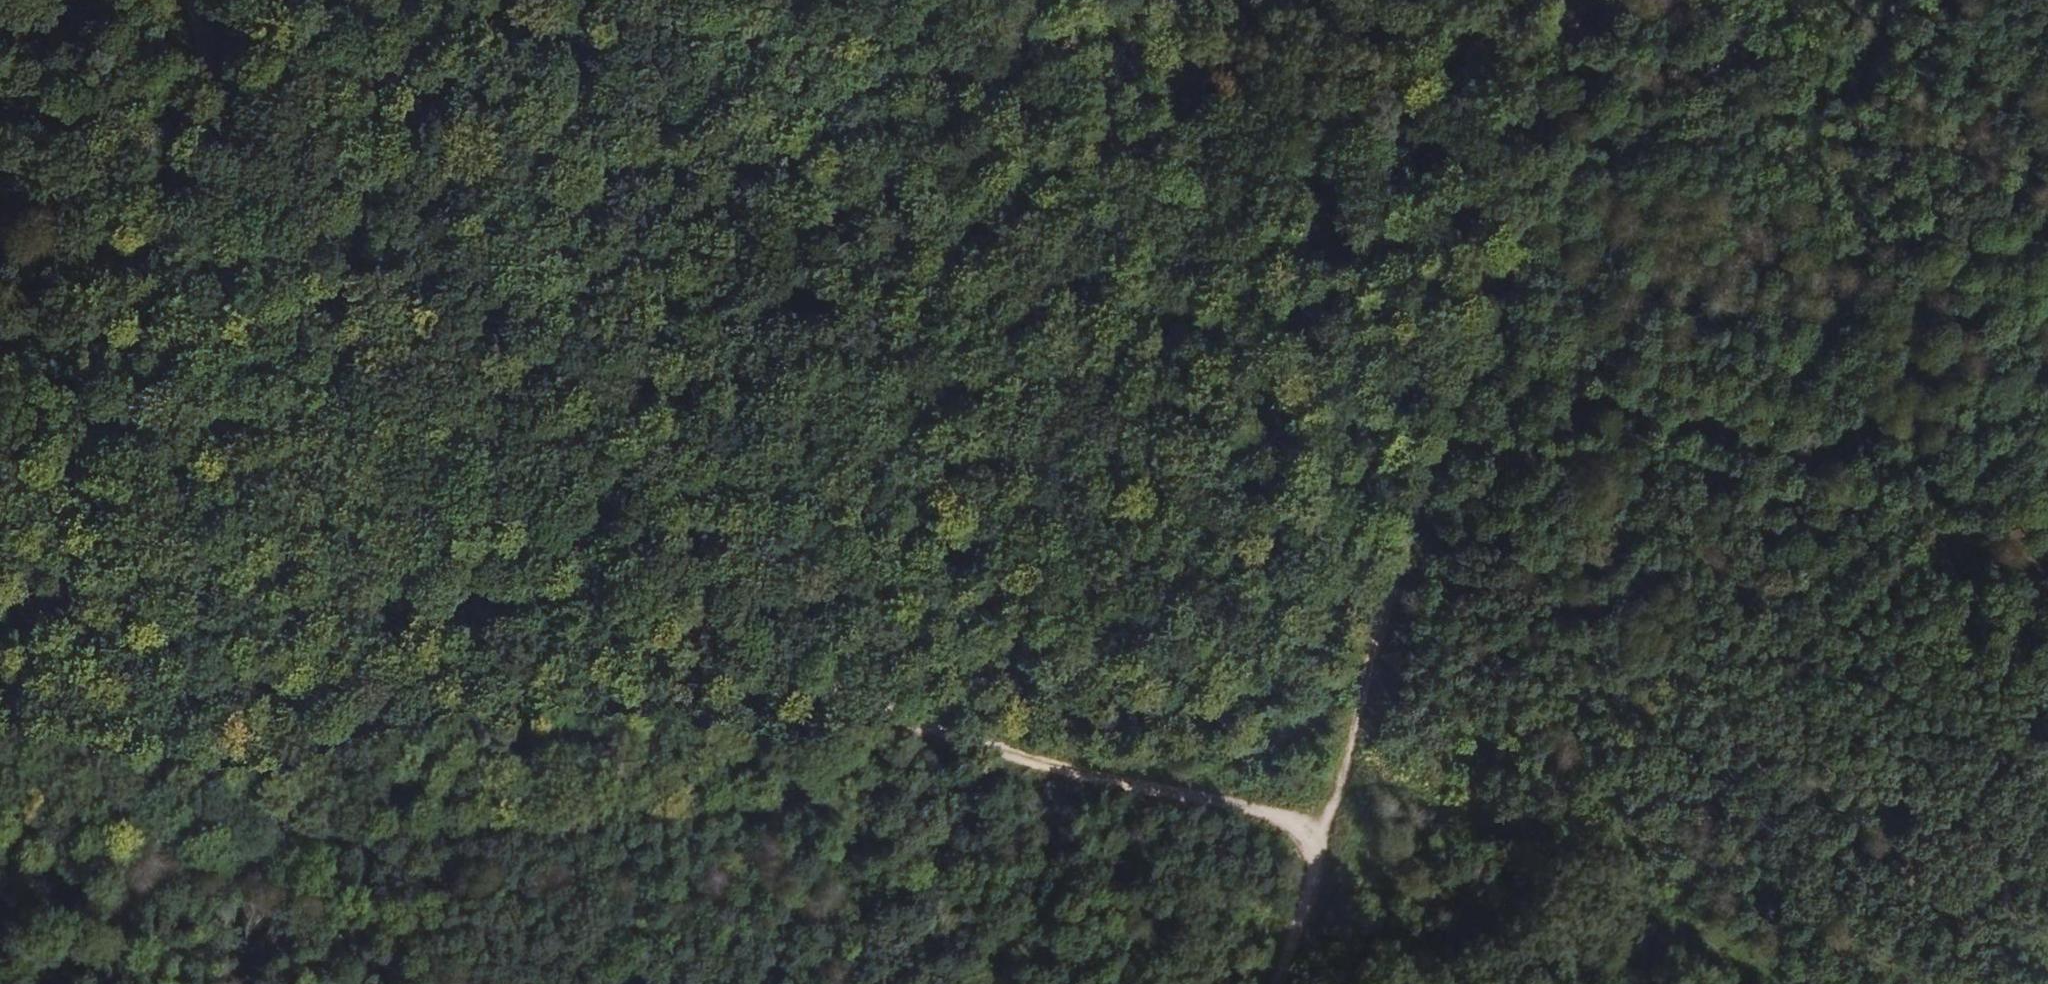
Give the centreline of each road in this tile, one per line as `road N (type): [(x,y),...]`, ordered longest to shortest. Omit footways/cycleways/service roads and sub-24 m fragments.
road 1 (track): [(224,0),(291,252),(492,457),(598,593),(782,687),(1286,815),(1318,855)]
road 2 (track): [(1318,855),(1600,0)]
road 3 (track): [(1275,983),(1318,855)]

